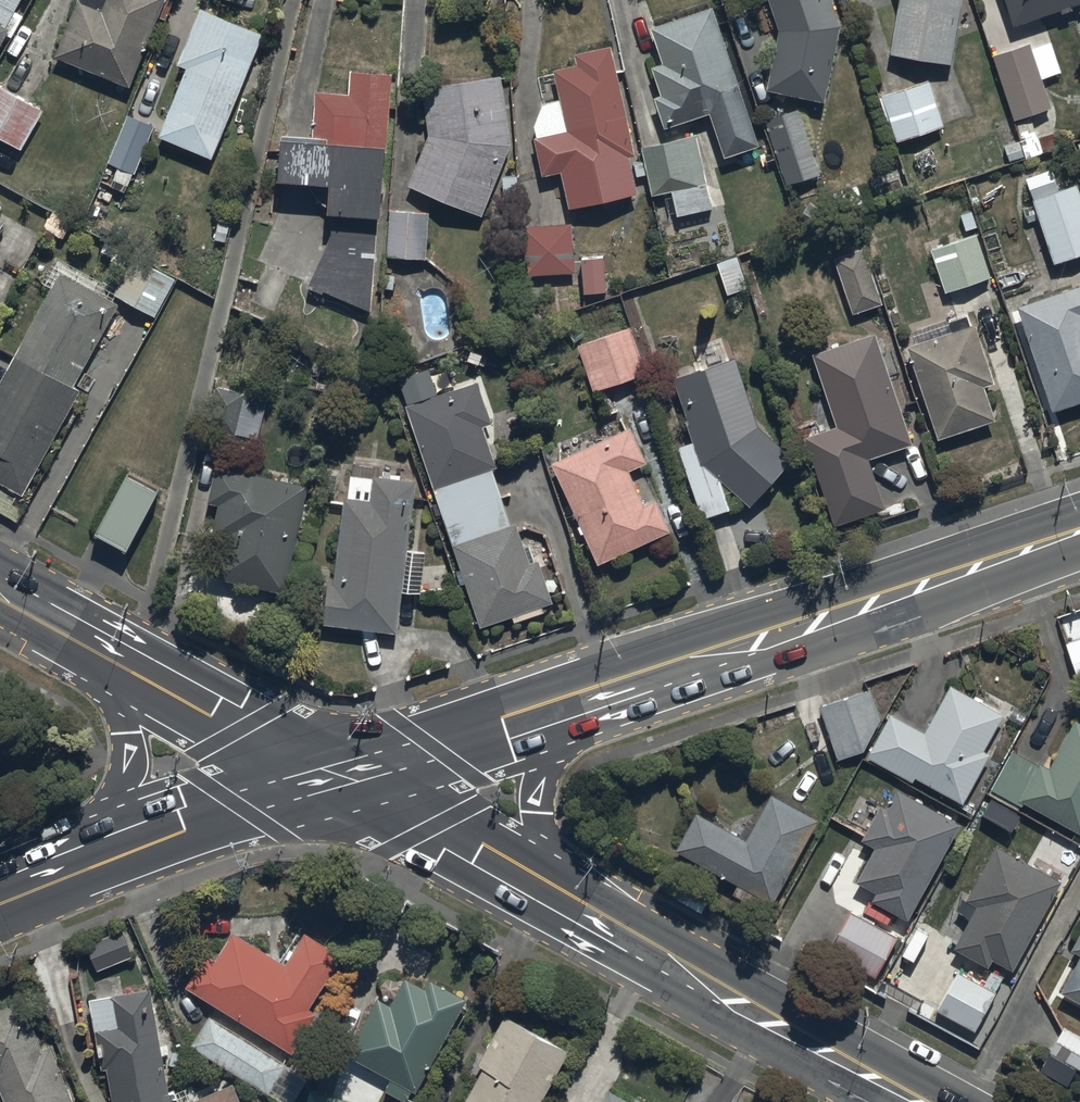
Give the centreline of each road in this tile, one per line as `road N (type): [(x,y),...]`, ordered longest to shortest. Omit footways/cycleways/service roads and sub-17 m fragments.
road 1 (secondary): [(585,701),(1079,533)]
road 2 (secondary): [(560,911),(909,1101)]
road 3 (tertiary): [(86,645),(331,782)]
road 4 (secondary): [(331,782),(585,701)]
road 5 (secondary): [(331,782),(560,911)]
road 6 (secondary): [(91,862),(331,782)]
road 7 (secondary): [(91,862),(125,769),(126,734),(86,645)]
road 8 (secondary): [(585,701),(542,783),(545,857),(560,911)]

